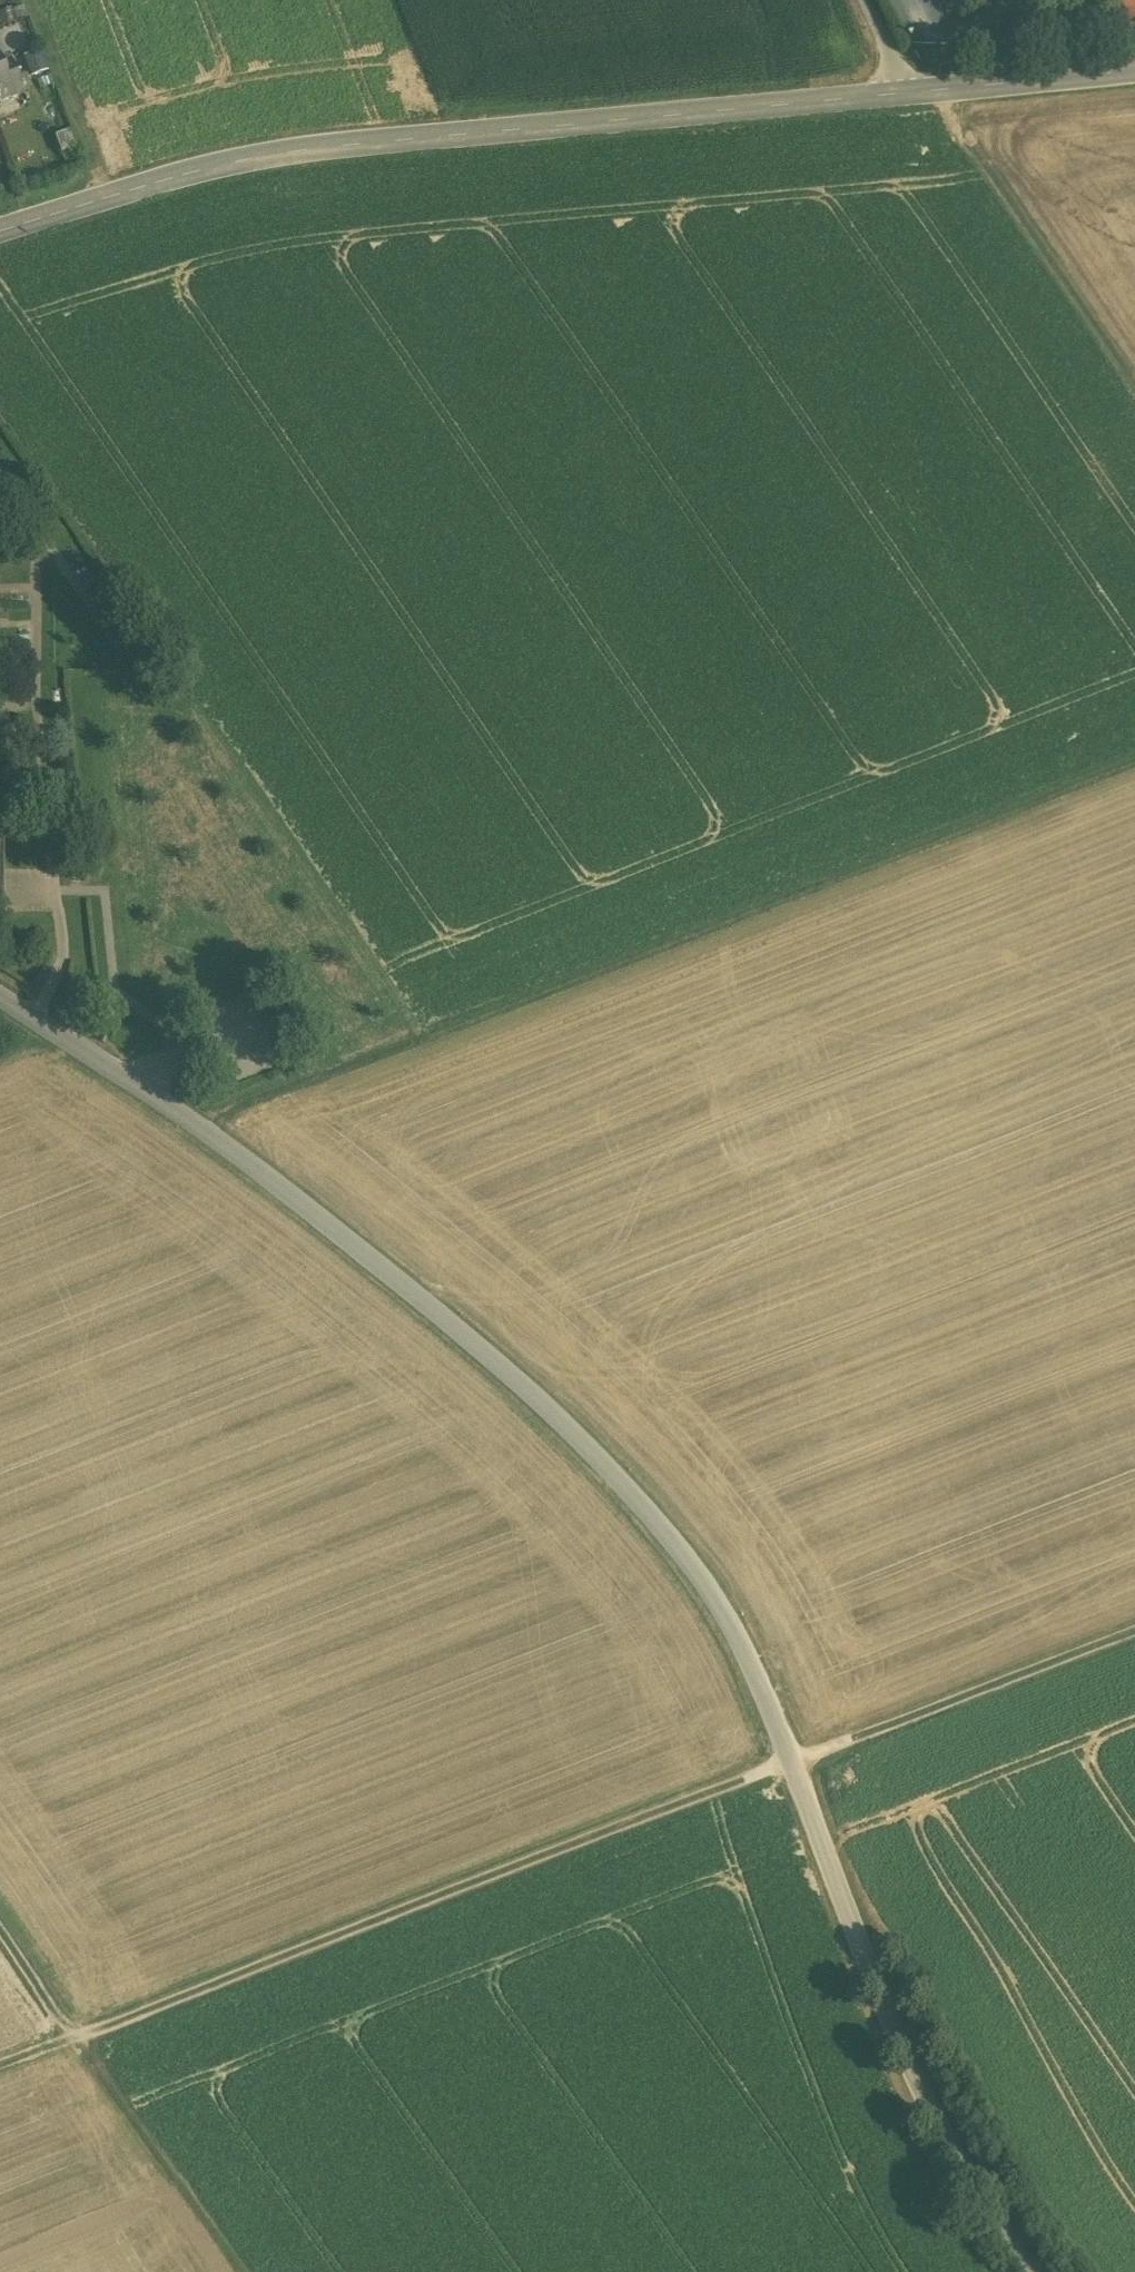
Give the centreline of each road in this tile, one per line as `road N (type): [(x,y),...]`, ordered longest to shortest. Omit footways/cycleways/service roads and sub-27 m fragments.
road 1 (unclassified): [(0,996),(408,1283),(553,1412),(676,1543),(752,1665),(917,2075),(1034,2271)]
road 2 (track): [(1134,1630),(74,2037),(0,1934)]
road 3 (secondary): [(1134,70),(325,147),(241,161),(0,230)]
road 4 (track): [(1134,760),(191,1129)]
road 5 (track): [(916,91),(957,123),(1134,383)]
road 6 (track): [(0,2064),(74,2037),(239,2271)]
road 7 (track): [(33,0),(103,197)]

